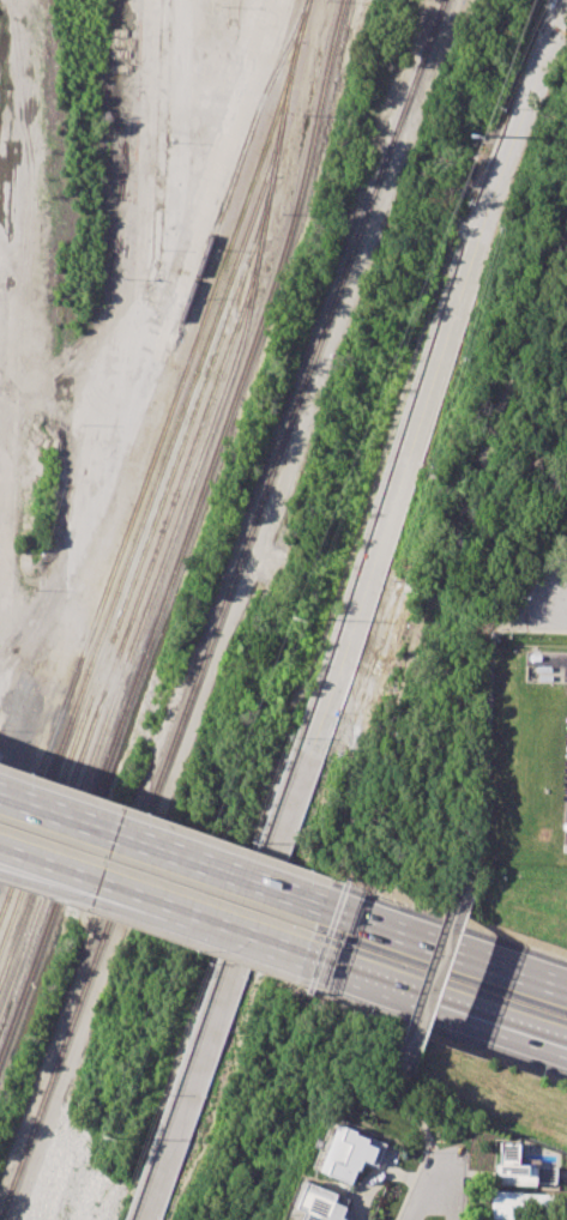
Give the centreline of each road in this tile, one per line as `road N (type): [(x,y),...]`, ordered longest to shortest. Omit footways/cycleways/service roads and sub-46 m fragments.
road 1 (tertiary): [(149,1219),(561,0)]
road 2 (motorway): [(320,910),(0,800)]
road 3 (motorway): [(304,958),(566,1046)]
road 4 (motorway): [(566,986),(320,910)]
road 5 (motorway): [(89,882),(304,958)]

